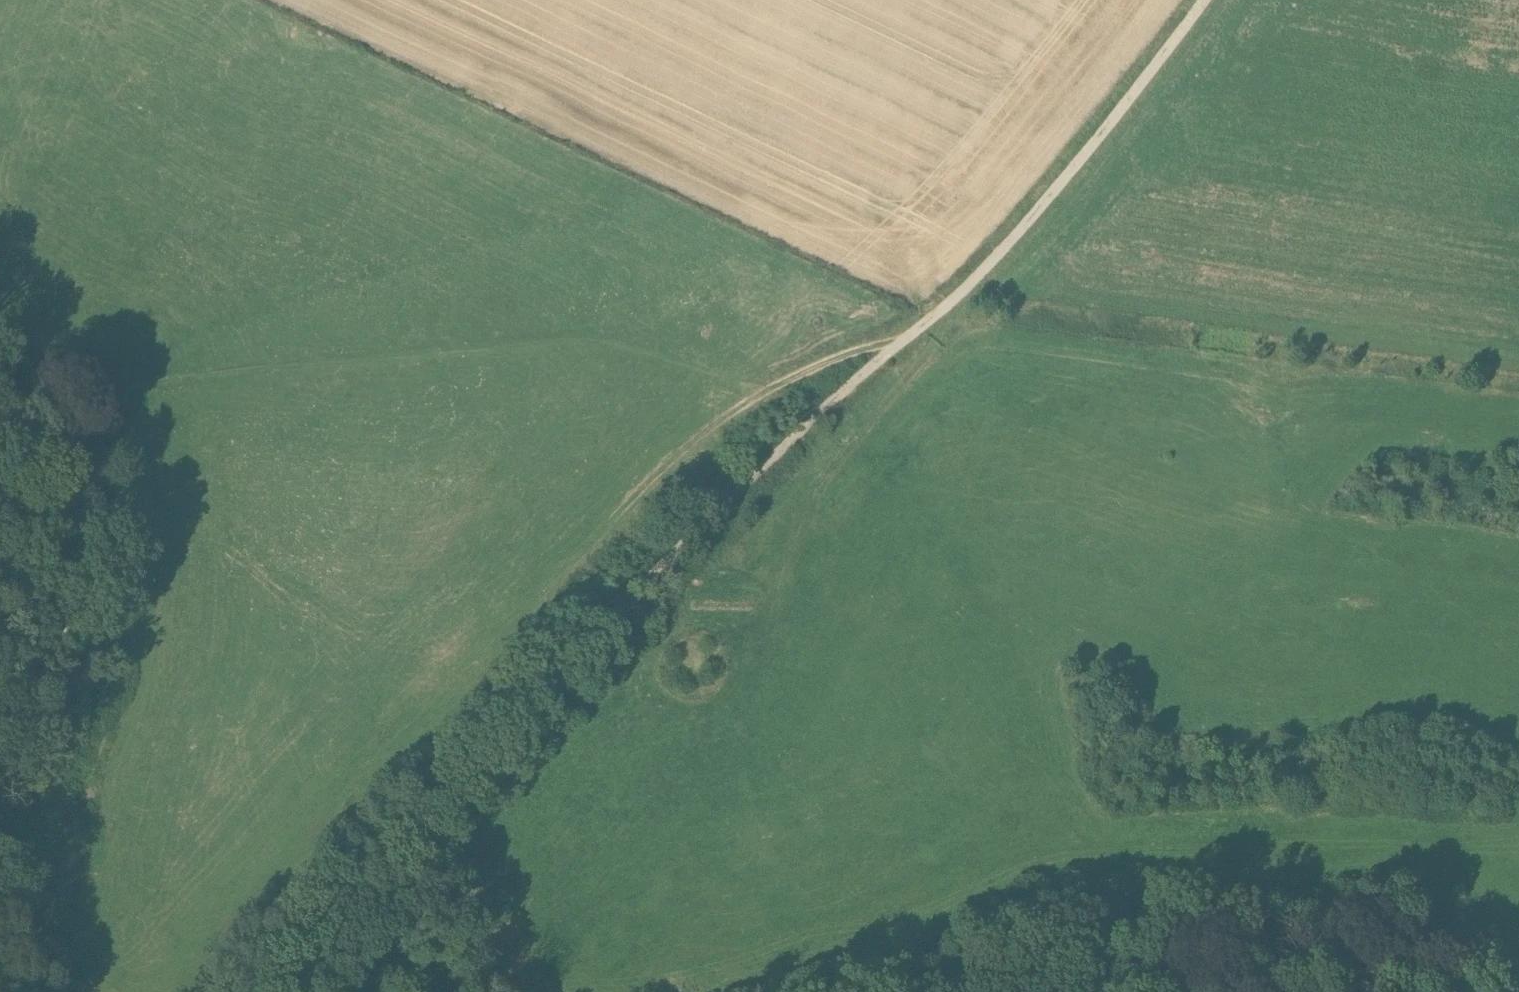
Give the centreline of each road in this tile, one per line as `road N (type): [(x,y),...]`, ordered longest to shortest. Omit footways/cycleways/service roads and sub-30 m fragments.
road 1 (track): [(269,991),(585,641),(792,437),(1000,252),(1203,0)]
road 2 (track): [(904,339),(772,384)]

